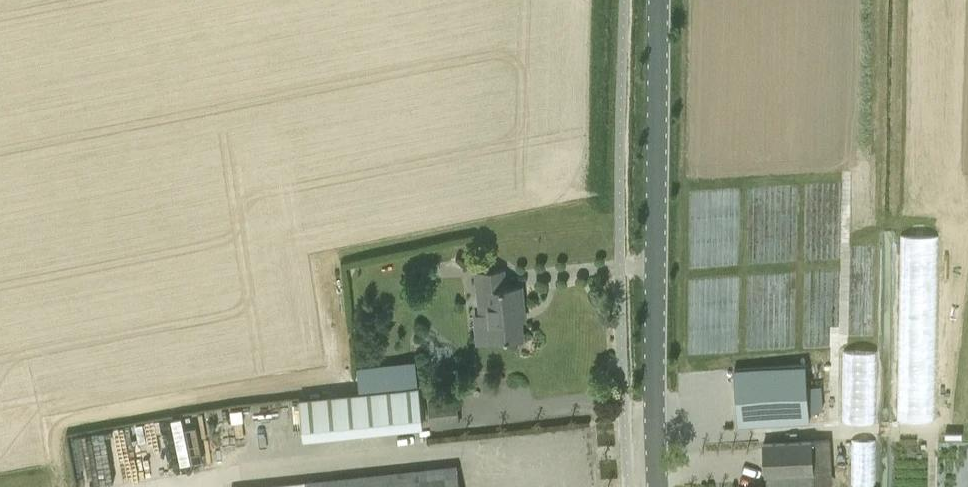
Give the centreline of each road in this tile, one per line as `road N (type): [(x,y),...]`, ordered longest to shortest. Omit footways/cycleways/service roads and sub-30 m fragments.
road 1 (tertiary): [(657,486),(658,0)]

